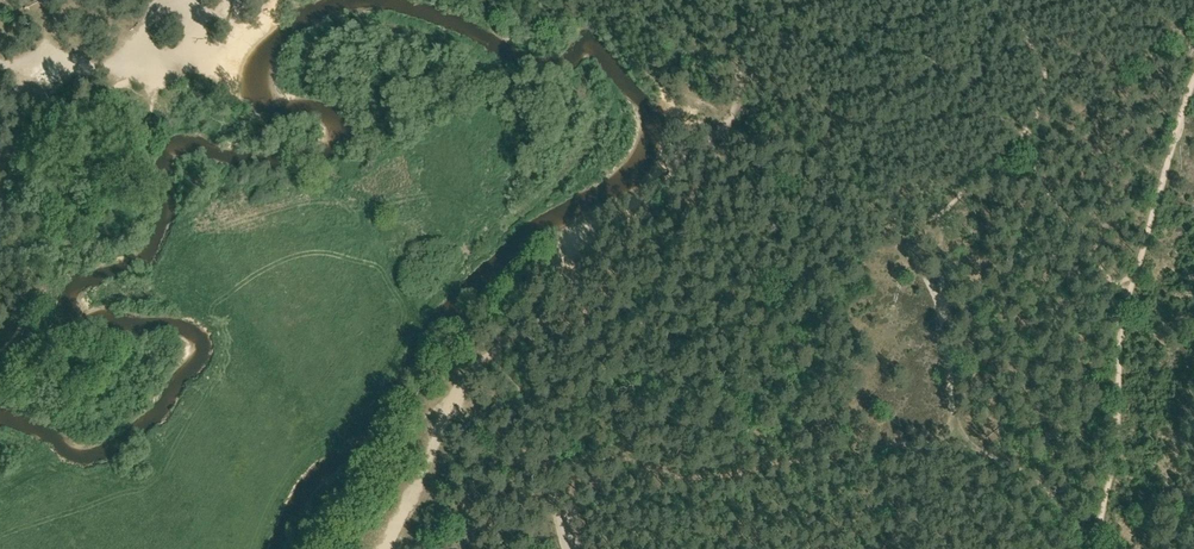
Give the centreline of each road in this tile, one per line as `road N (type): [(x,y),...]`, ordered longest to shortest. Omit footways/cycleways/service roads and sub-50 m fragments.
road 1 (track): [(1123,321),(1193,79)]
road 2 (track): [(1096,548),(1116,436),(1123,321)]

